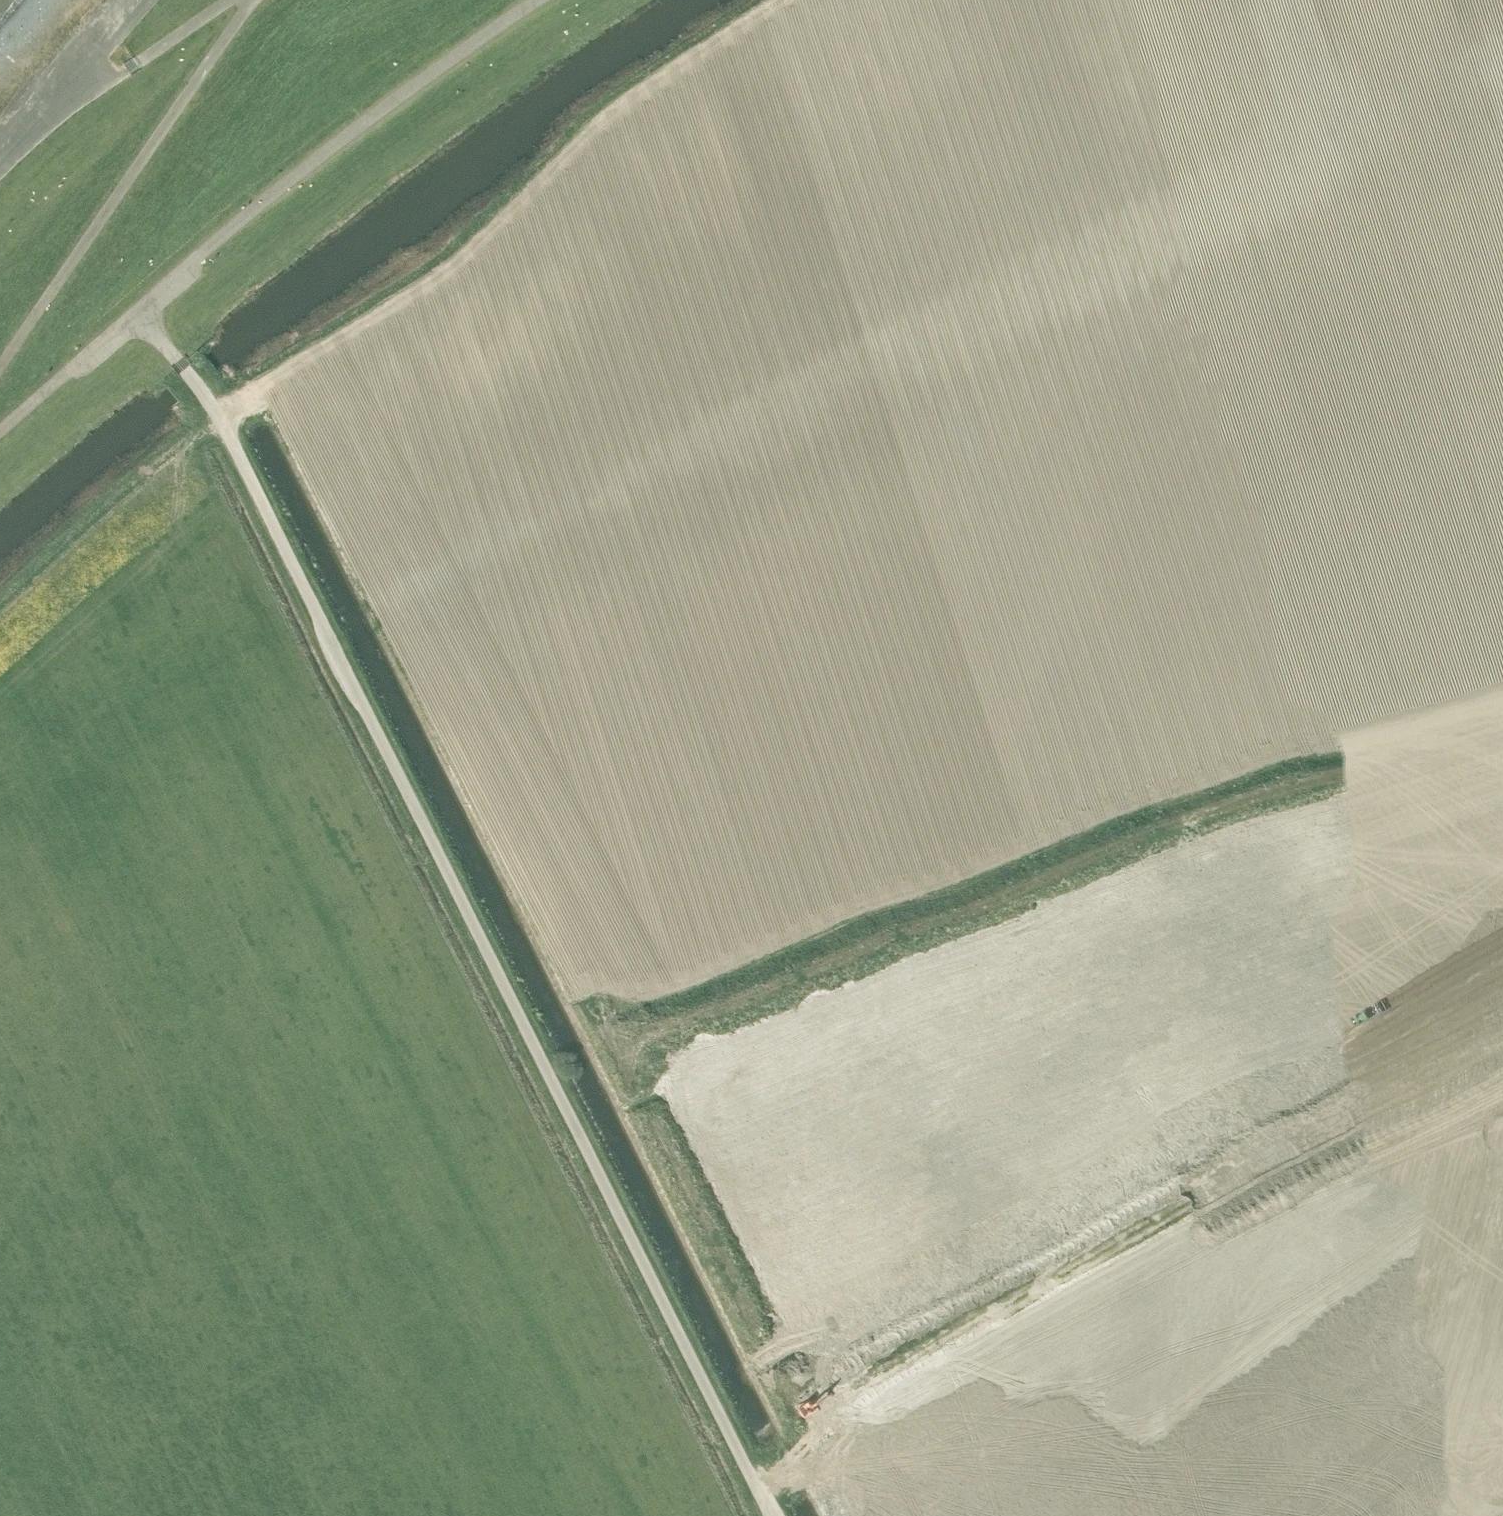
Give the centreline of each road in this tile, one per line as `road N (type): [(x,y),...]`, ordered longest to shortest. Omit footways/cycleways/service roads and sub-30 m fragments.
road 1 (unclassified): [(773,1515),(234,444),(136,307)]
road 2 (unclassified): [(136,307),(346,138),(539,0)]
road 3 (unclassified): [(0,365),(253,0)]
road 4 (unclassified): [(0,430),(136,307)]

